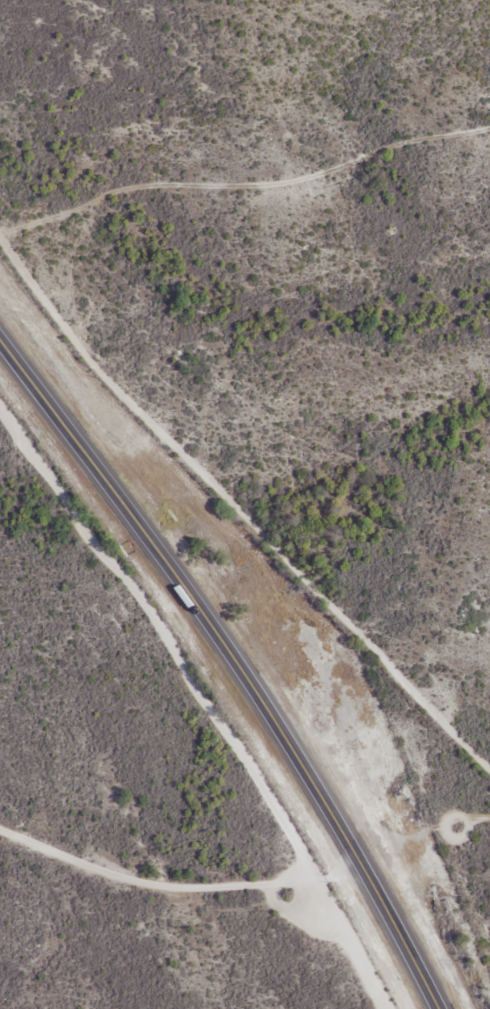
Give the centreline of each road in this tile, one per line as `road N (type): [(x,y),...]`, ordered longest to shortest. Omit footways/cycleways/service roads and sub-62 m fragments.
road 1 (trunk): [(437,1008),(267,700),(0,335)]
road 2 (residential): [(0,322),(60,291),(95,215),(118,196),(280,186),(400,145),(489,129)]
road 3 (residential): [(357,861),(305,876),(185,886),(72,862),(0,826)]
road 4 (residential): [(266,1008),(218,885)]

